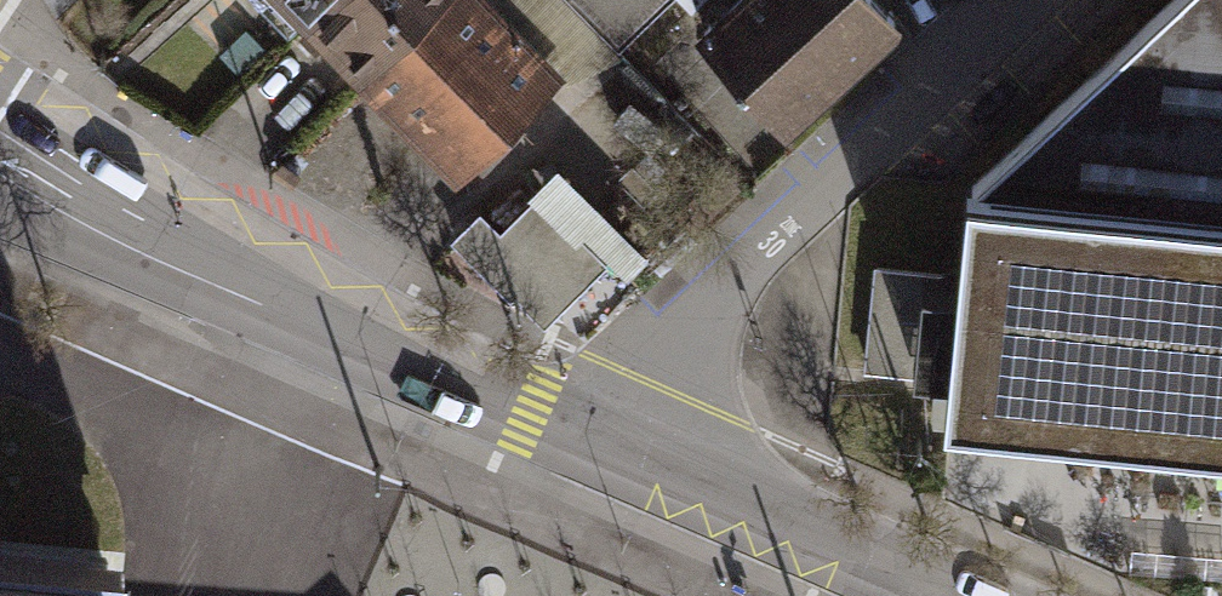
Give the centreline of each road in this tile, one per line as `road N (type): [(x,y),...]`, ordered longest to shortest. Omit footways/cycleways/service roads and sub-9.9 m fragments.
road 1 (residential): [(621,457),(668,347),(1030,0)]
road 2 (tertiary): [(621,457),(959,595)]
road 3 (tertiary): [(315,327),(0,181)]
road 4 (tertiary): [(315,327),(621,457)]

